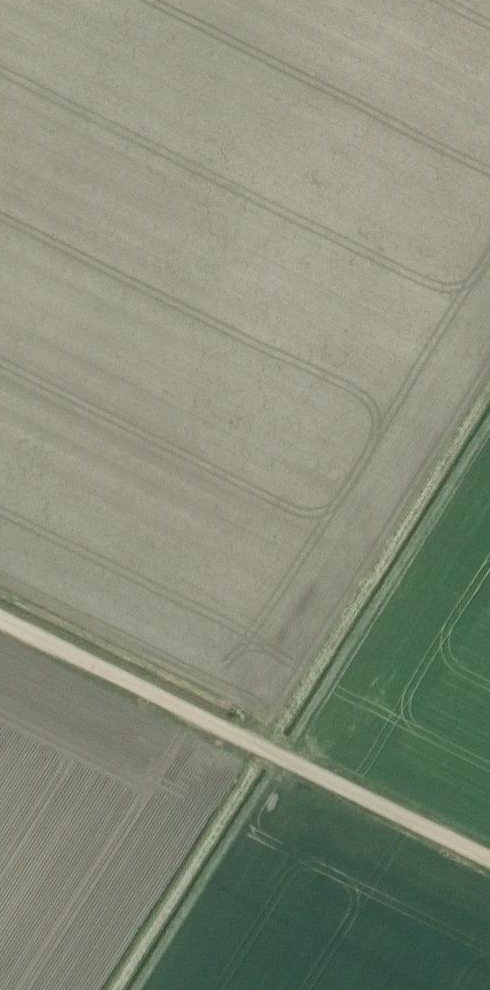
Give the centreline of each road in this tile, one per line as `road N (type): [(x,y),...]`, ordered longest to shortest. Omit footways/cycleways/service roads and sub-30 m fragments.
road 1 (track): [(489,860),(0,617)]

